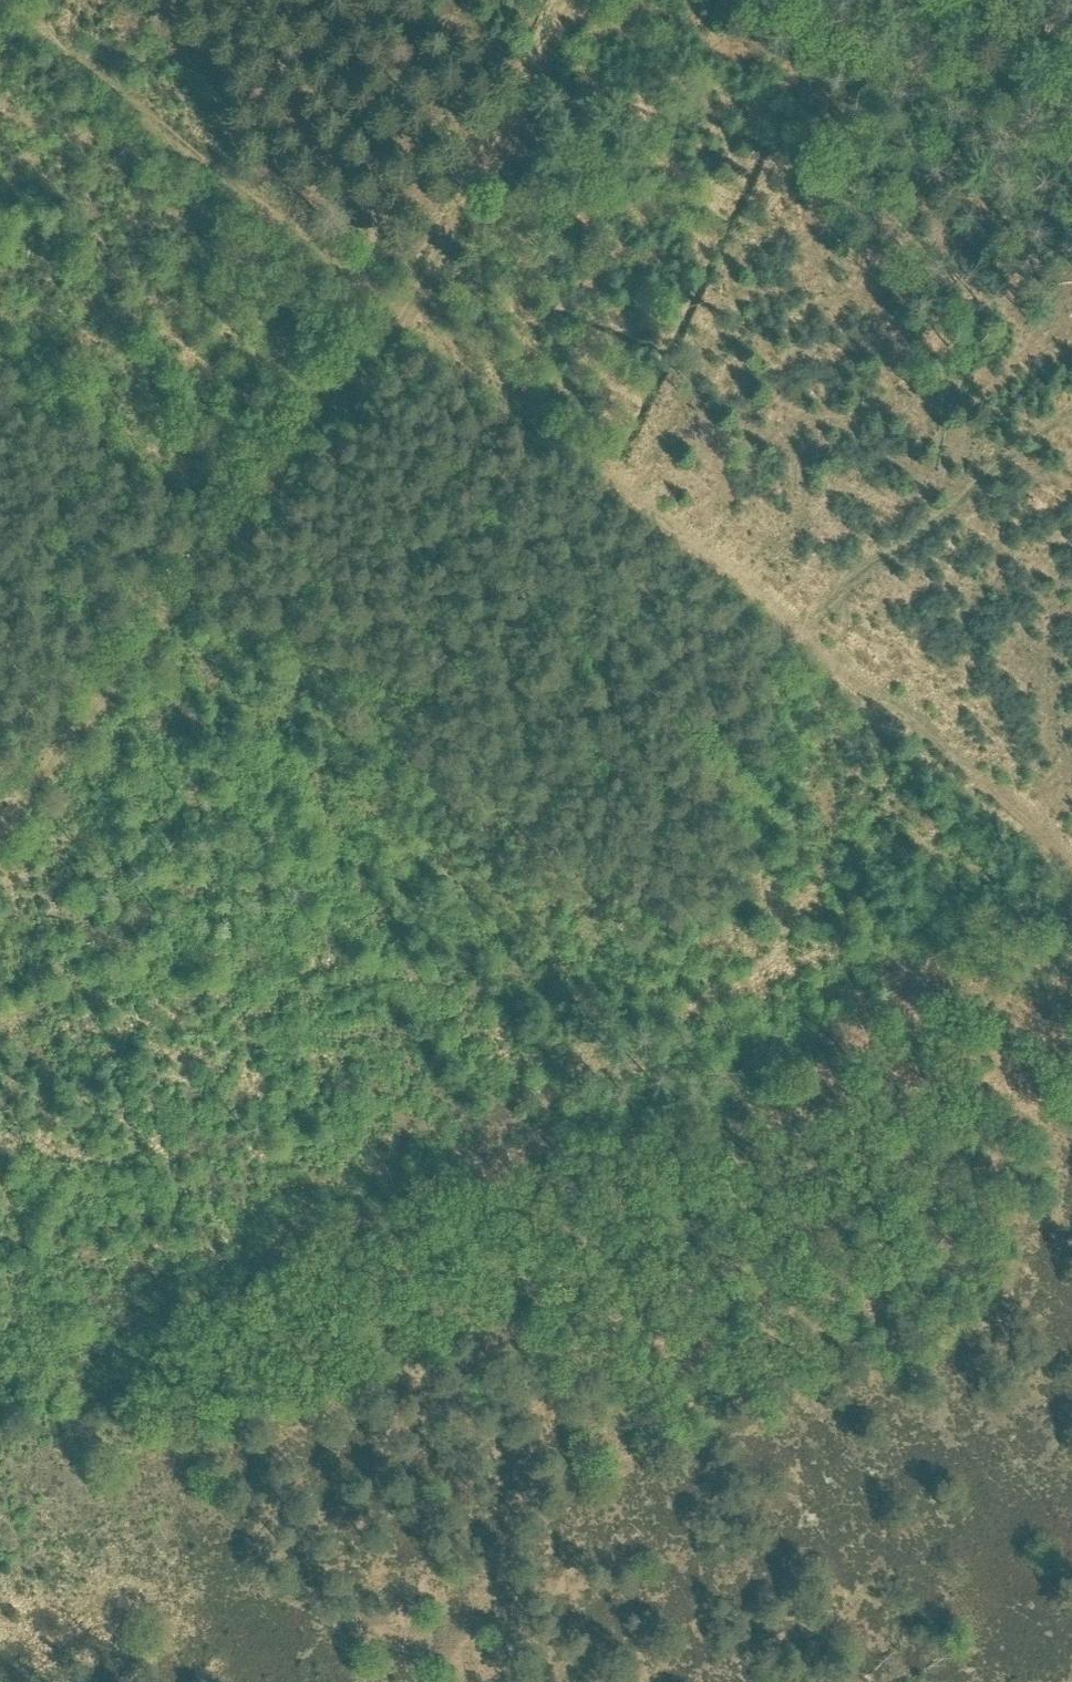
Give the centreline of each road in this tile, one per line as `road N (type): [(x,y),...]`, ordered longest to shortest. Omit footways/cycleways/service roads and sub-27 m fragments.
road 1 (track): [(0,828),(403,320)]
road 2 (track): [(403,320),(5,0)]
road 3 (track): [(801,636),(403,320)]
road 4 (track): [(403,320),(573,0)]
road 5 (track): [(801,636),(1071,399)]
road 6 (track): [(1071,863),(801,636)]

